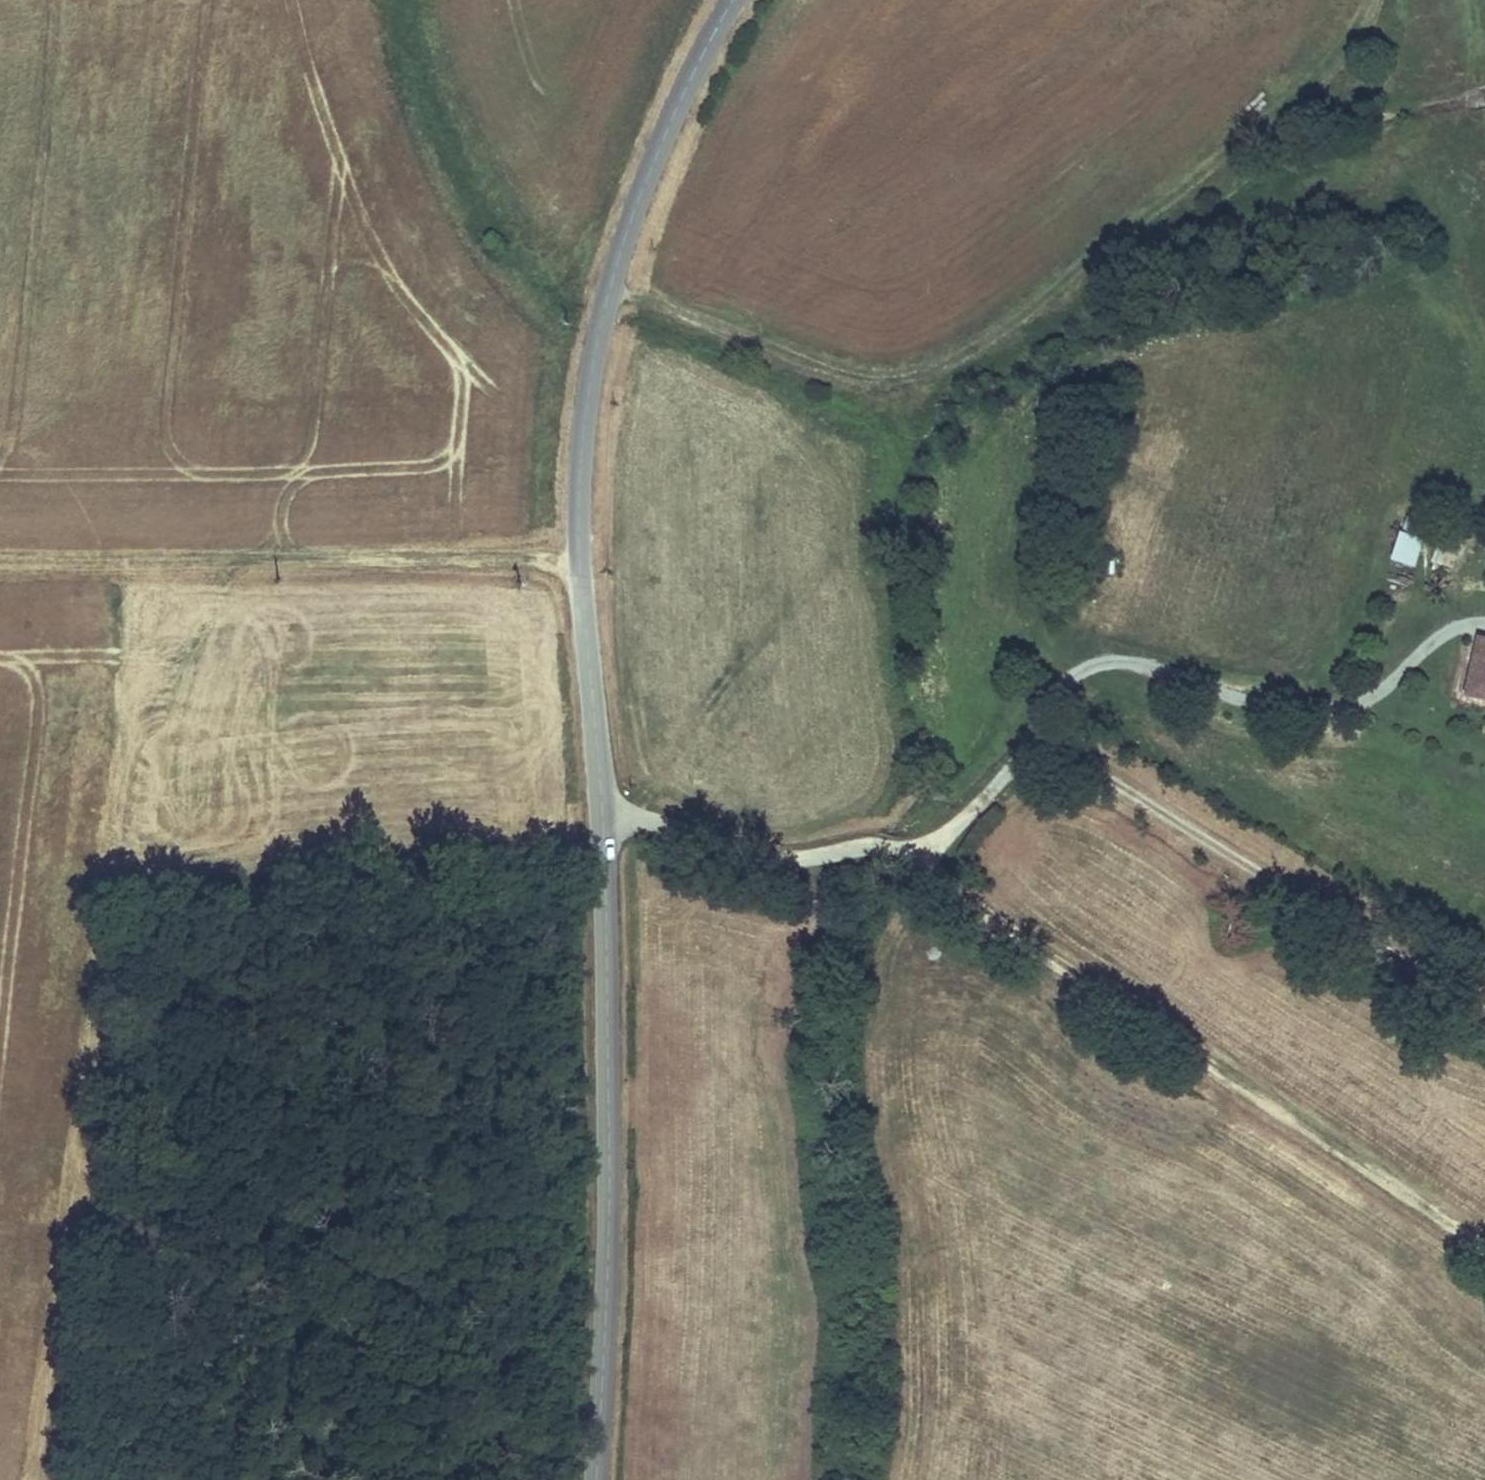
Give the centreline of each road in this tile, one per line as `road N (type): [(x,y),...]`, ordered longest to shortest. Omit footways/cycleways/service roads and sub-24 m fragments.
road 1 (tertiary): [(734,0),(628,231),(594,363),(578,489),(581,608),(602,811),(608,1025),(593,1479)]
road 2 (track): [(1363,0),(1359,21),(1029,321),(899,383),(831,378),(648,306),(608,298)]
road 3 (track): [(902,853),(1045,965),(1484,1257)]
road 4 (track): [(579,558),(0,566)]
road 5 (track): [(412,0),(421,46),(501,207),(546,272),(608,298)]

